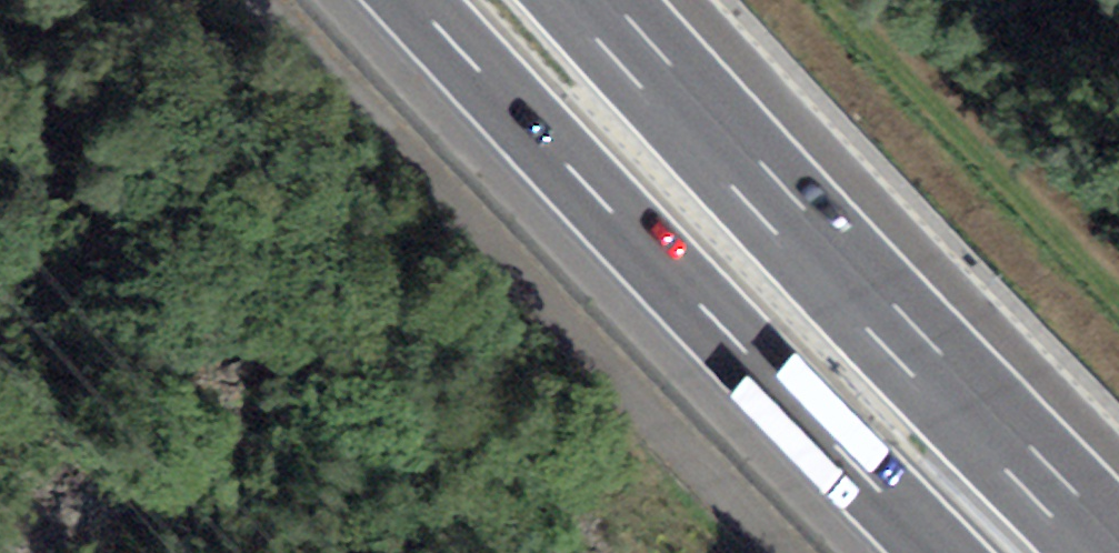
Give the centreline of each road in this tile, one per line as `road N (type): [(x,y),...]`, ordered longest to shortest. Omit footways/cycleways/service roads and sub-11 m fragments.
road 1 (unclassified): [(256,0),(783,552)]
road 2 (motorway): [(412,0),(938,552)]
road 3 (motorway): [(1097,552),(585,0)]

